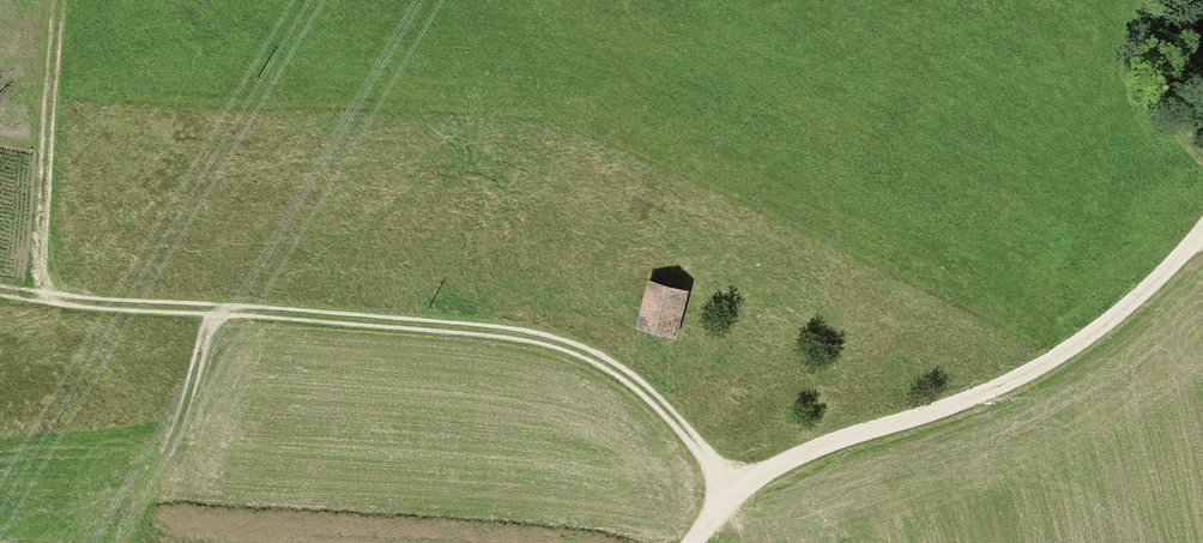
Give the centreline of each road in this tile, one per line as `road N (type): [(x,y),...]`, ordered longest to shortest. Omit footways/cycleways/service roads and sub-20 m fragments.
road 1 (track): [(751,542),(717,454),(654,381),(596,341),(0,285)]
road 2 (track): [(1202,236),(1081,343),(1009,387),(791,465),(737,502),(699,542)]
road 3 (track): [(41,289),(55,0)]
road 4 (track): [(136,542),(225,305)]
road 5 (track): [(1163,0),(1160,101),(1202,152)]

